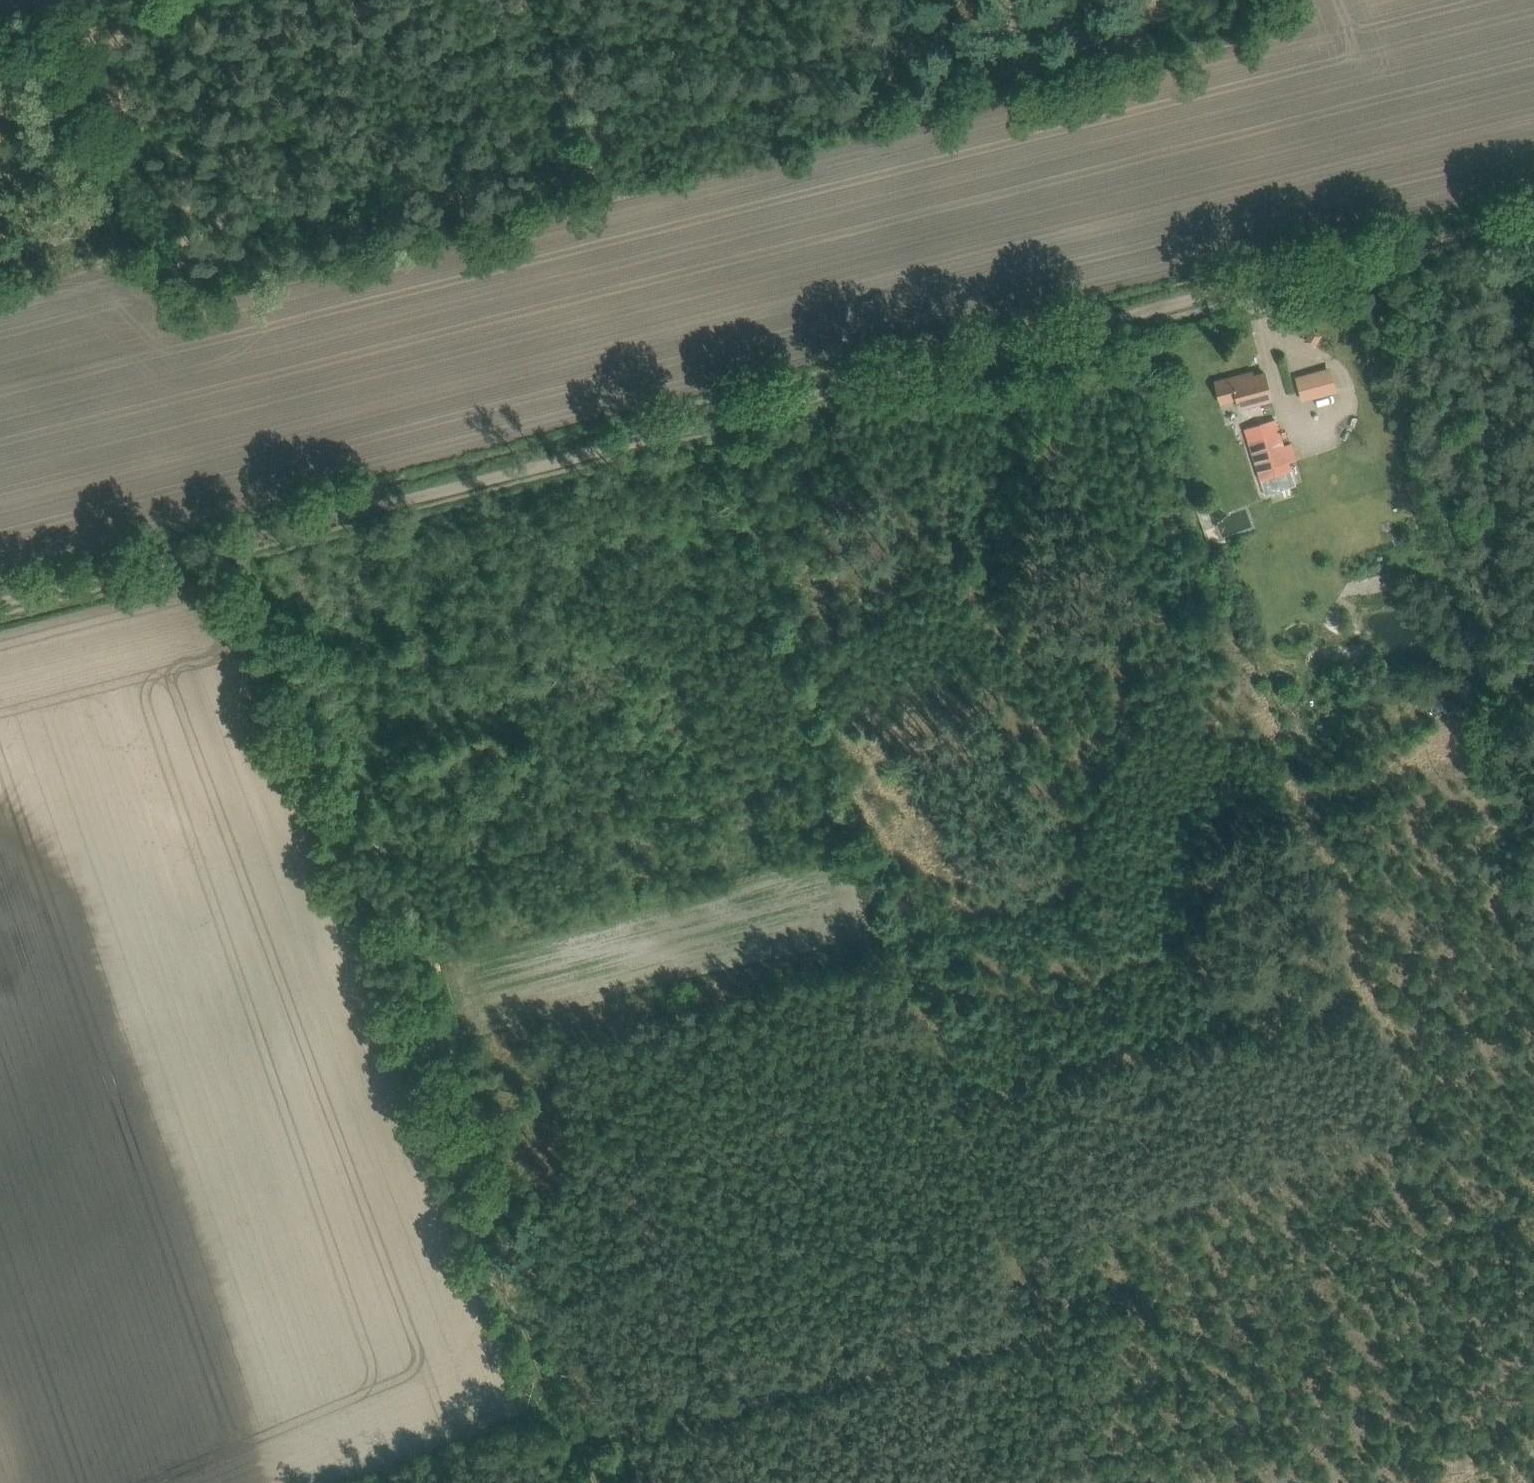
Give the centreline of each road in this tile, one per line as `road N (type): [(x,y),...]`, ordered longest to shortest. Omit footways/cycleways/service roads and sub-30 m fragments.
road 1 (track): [(0,595),(1533,213)]
road 2 (track): [(561,1482),(233,538)]

